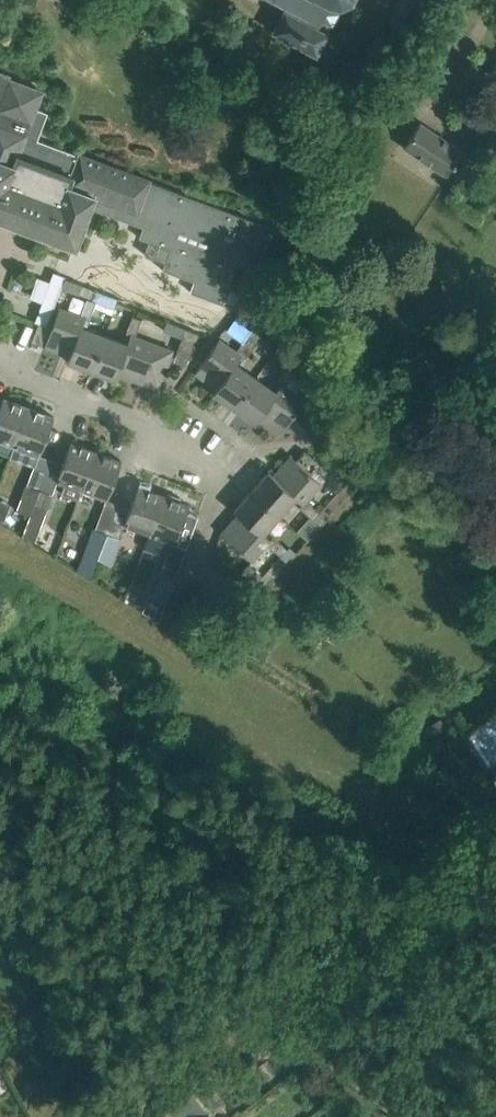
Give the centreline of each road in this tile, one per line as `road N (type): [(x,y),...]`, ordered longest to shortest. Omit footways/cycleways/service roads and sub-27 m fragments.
road 1 (residential): [(227,483),(150,427),(28,380),(0,352)]

